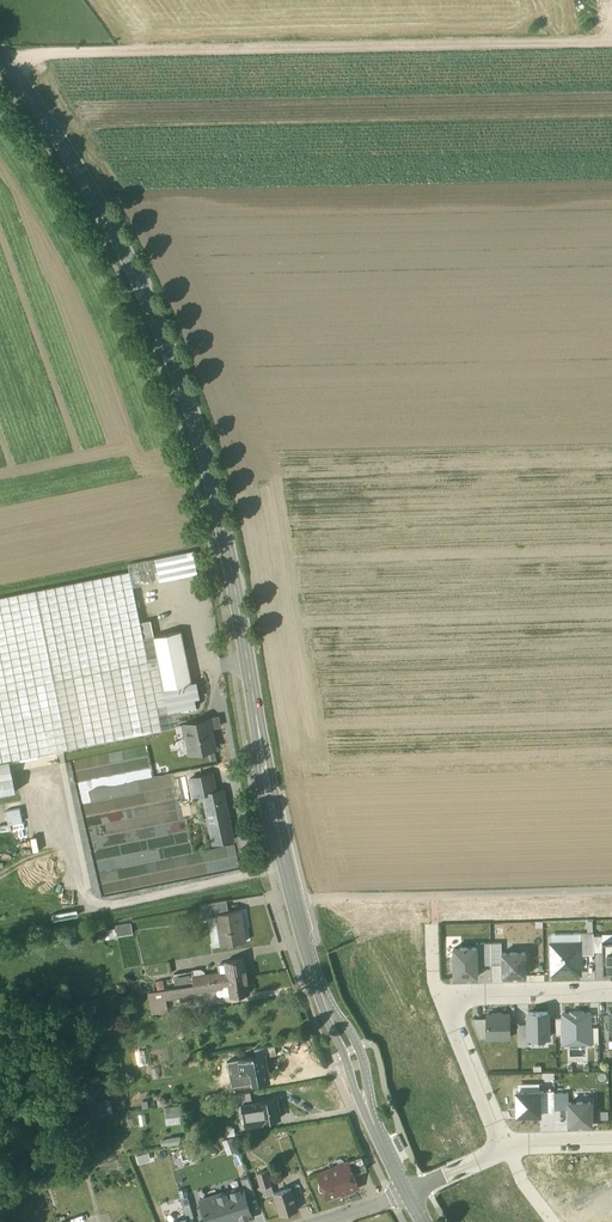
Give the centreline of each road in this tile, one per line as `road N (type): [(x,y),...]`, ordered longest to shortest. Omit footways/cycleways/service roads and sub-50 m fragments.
road 1 (tertiary): [(407,1194),(320,989),(293,898),(231,562),(177,371),(84,177),(0,56)]
road 2 (track): [(0,52),(611,41)]
road 3 (track): [(293,898),(611,890)]
road 4 (residential): [(443,1005),(477,995),(611,992)]
road 5 (residential): [(505,1151),(443,1005)]

